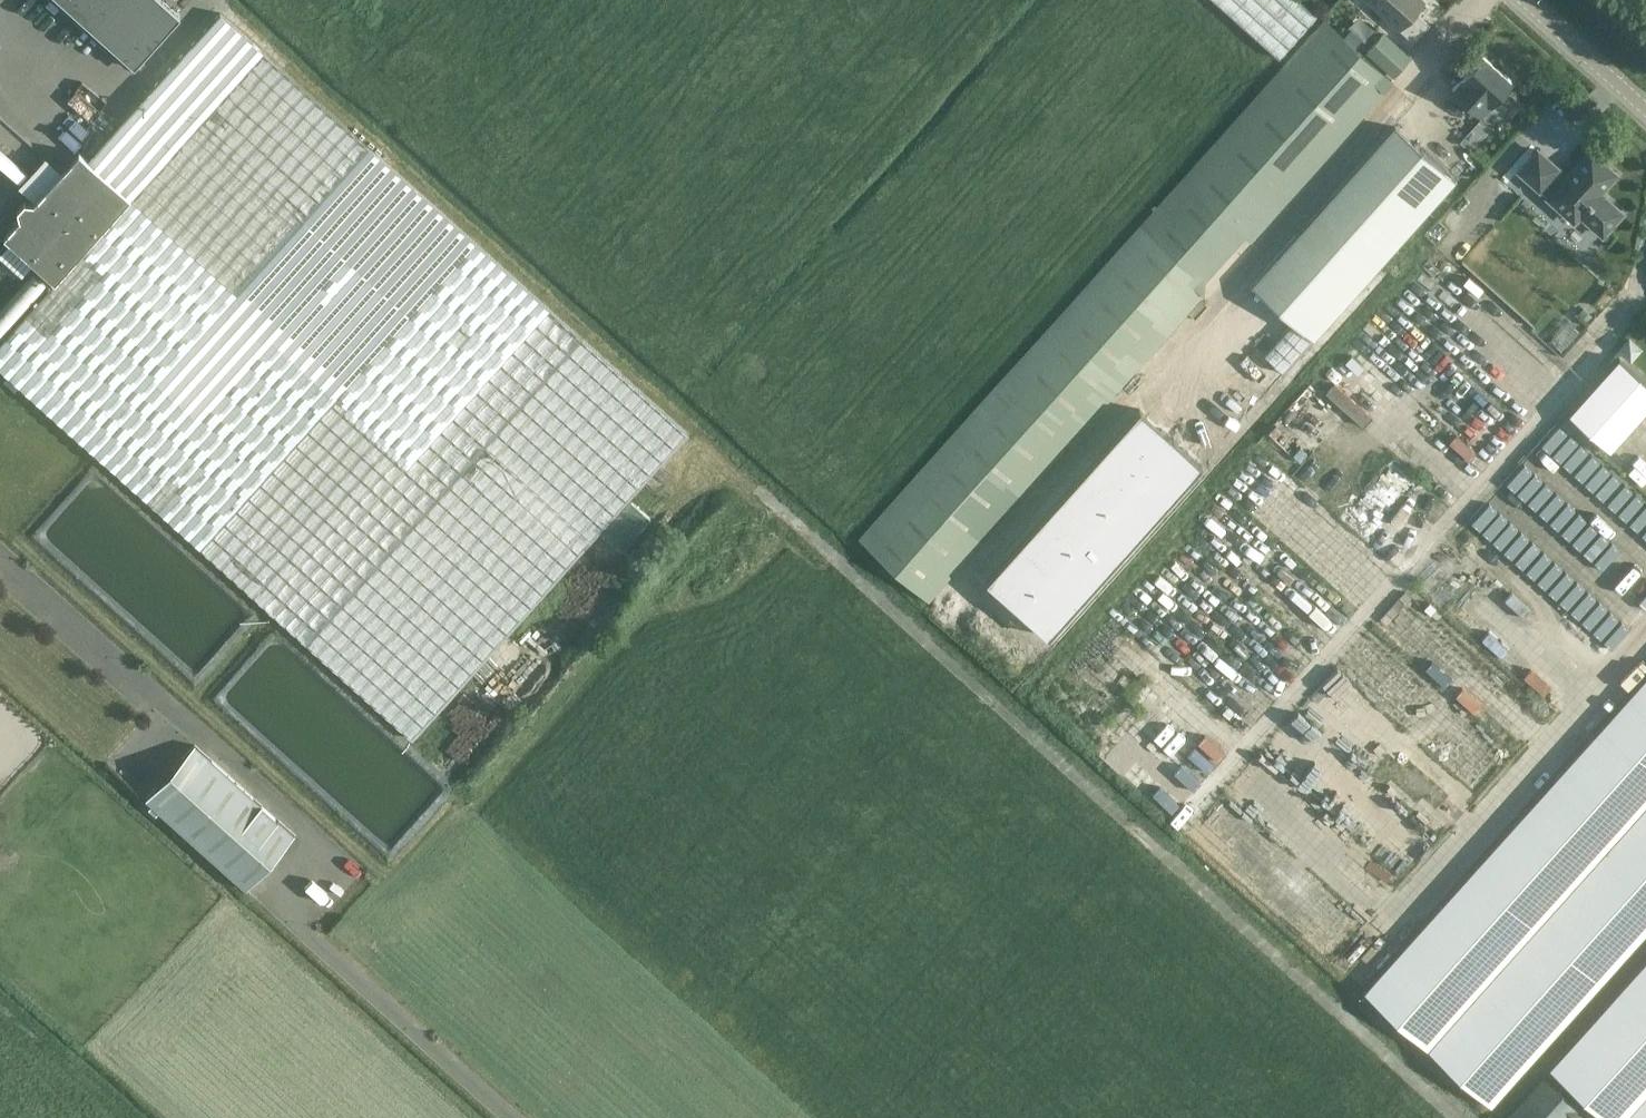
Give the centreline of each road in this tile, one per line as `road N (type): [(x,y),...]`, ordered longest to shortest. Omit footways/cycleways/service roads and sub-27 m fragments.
road 1 (unclassified): [(1645,109),(1525,0)]

